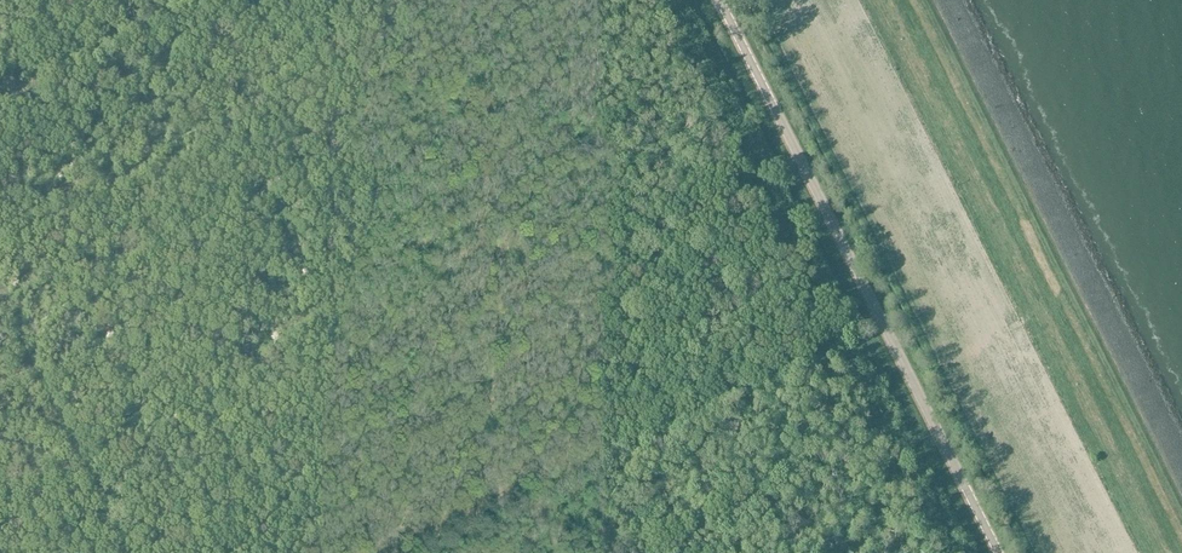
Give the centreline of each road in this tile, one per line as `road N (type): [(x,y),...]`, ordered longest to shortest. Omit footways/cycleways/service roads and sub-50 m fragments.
road 1 (tertiary): [(999,552),(720,0)]

